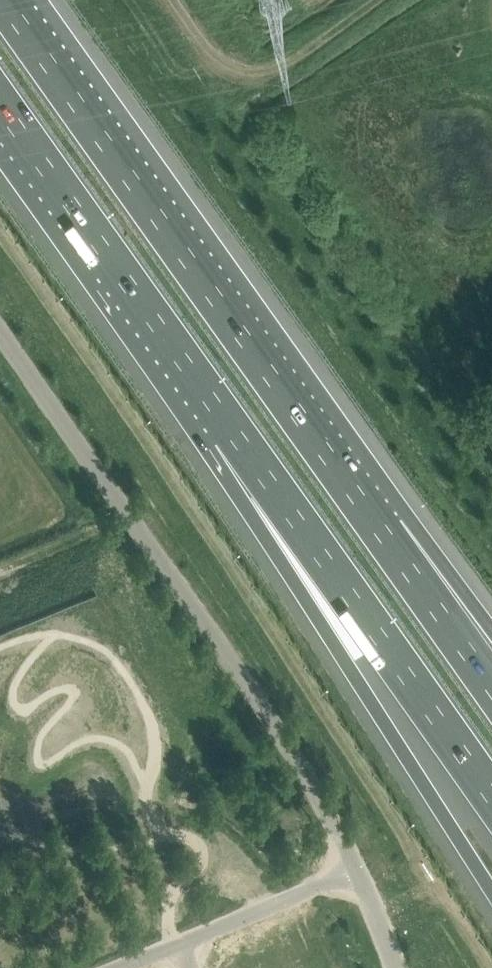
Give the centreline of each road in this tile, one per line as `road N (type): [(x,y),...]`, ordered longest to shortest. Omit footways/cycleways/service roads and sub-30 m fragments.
road 1 (unclassified): [(356,870),(310,778),(0,326)]
road 2 (motorway): [(384,532),(10,0)]
road 3 (motorway): [(232,430),(347,664),(491,869)]
road 4 (motorway): [(232,430),(491,795)]
road 5 (motorway): [(0,100),(232,430)]
road 6 (track): [(377,0),(272,68),(242,73),(218,62),(173,0)]
road 7 (unclassified): [(178,944),(356,870)]
road 8 (motorway): [(491,687),(384,532)]
road 9 (motorway): [(491,641),(384,532)]

